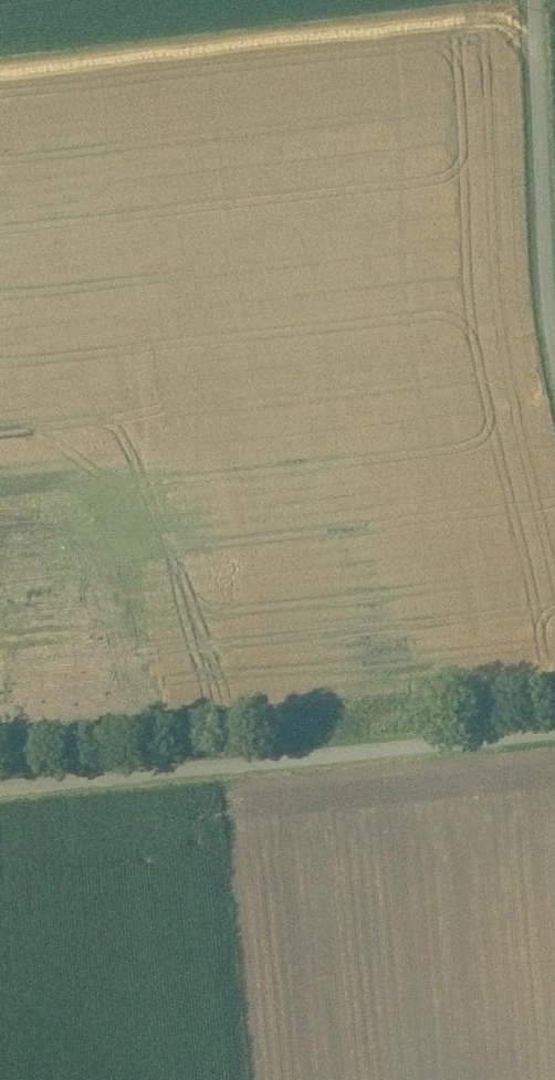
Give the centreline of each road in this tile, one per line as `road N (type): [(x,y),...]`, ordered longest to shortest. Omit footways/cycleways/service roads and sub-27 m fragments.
road 1 (unclassified): [(0,789),(554,731)]
road 2 (unclassified): [(534,0),(554,349)]

